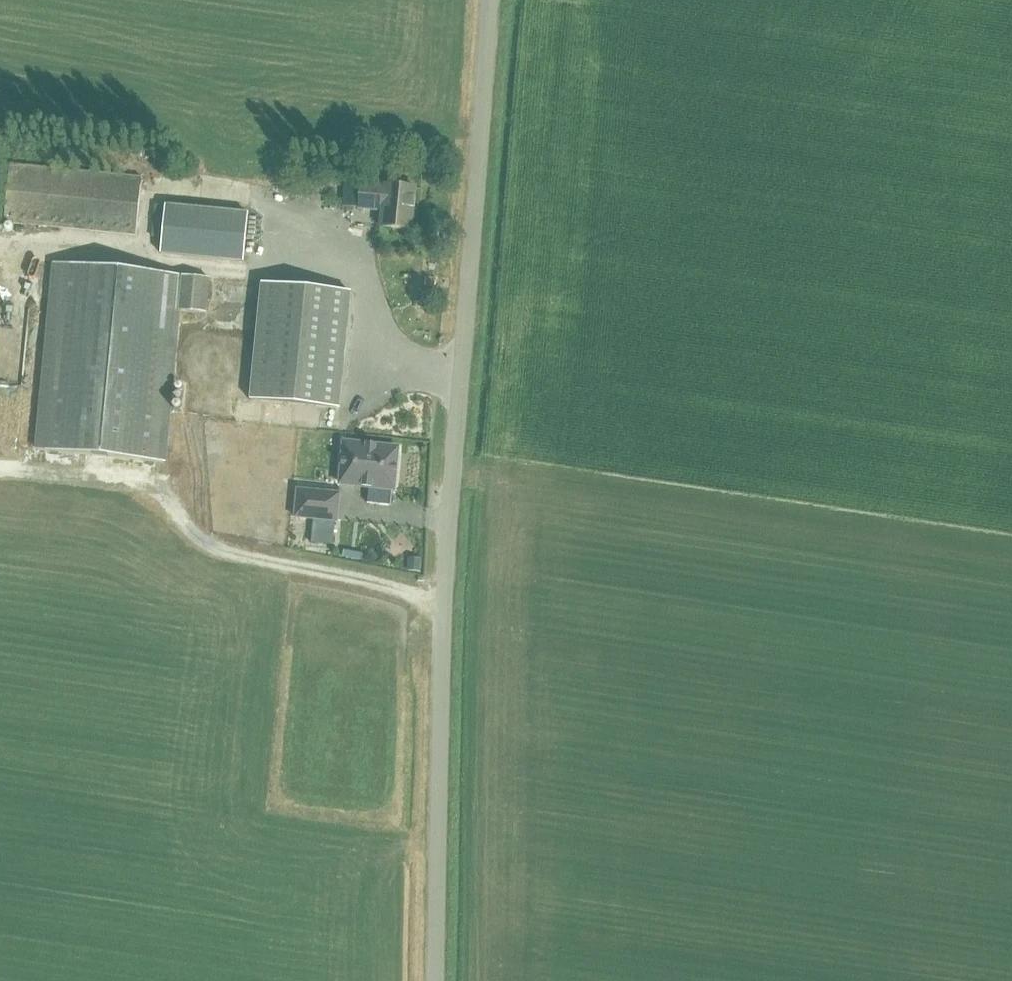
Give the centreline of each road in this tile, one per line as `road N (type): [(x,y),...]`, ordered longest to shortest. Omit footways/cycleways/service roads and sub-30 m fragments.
road 1 (unclassified): [(434,980),(489,0)]

